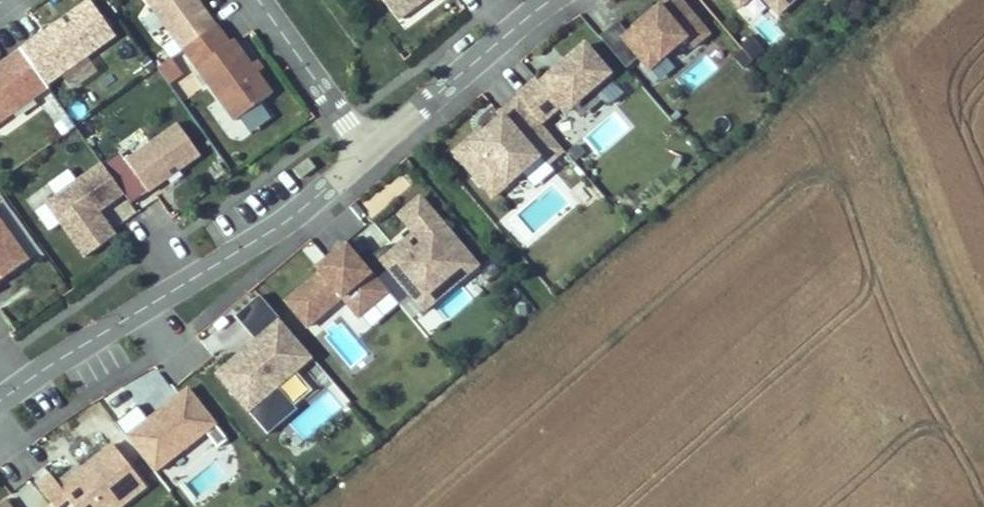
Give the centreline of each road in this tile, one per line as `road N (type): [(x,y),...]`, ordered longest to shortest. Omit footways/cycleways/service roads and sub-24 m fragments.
road 1 (residential): [(0,406),(367,152)]
road 2 (residential): [(367,152),(558,0)]
road 3 (residential): [(256,0),(367,152)]

